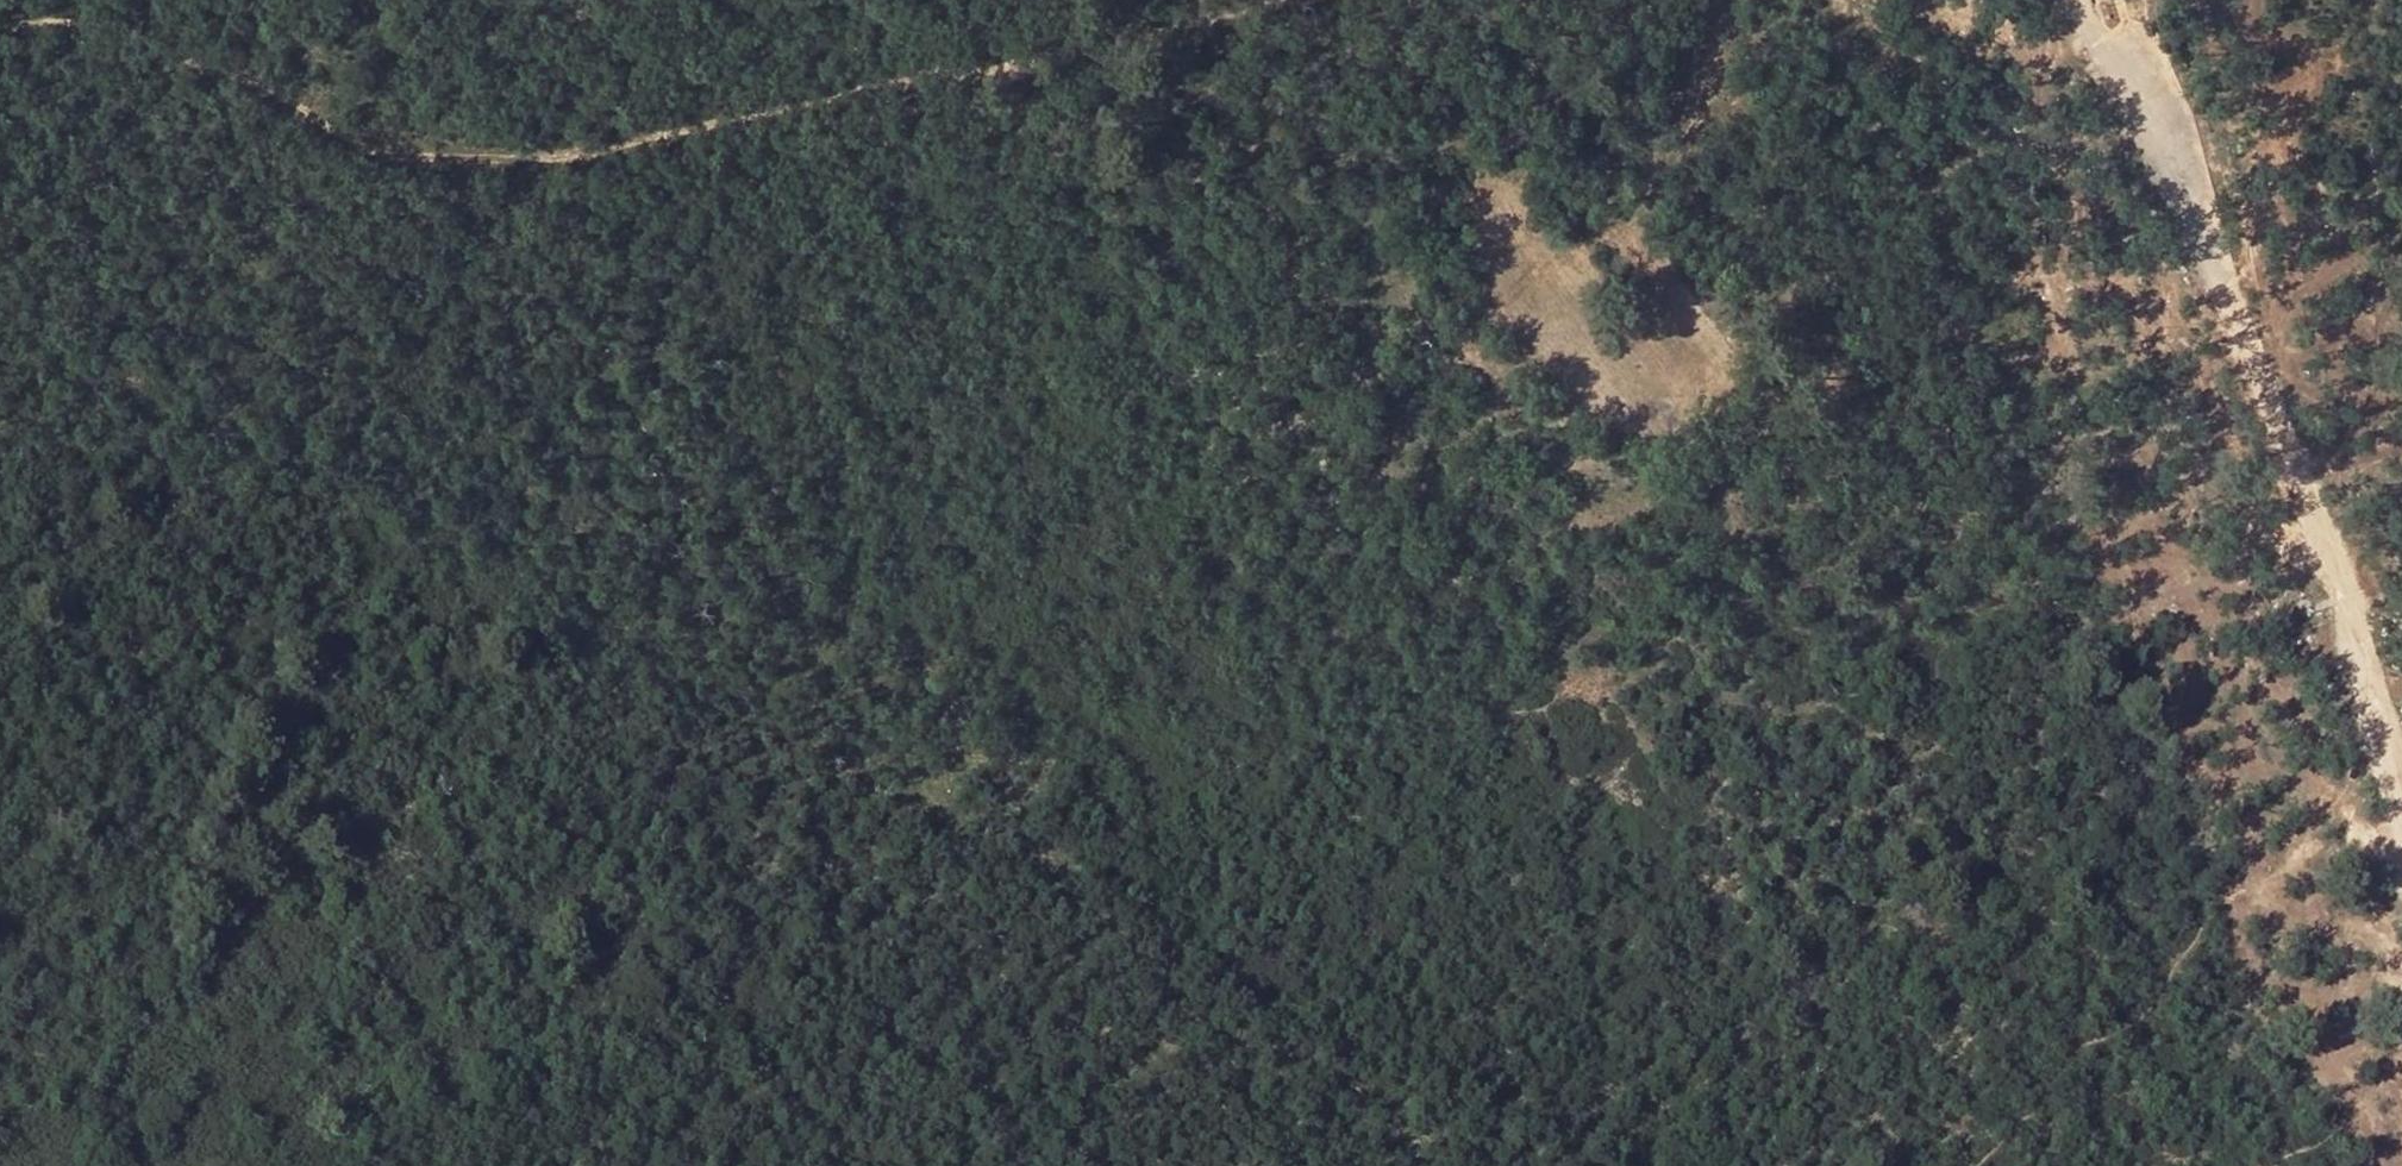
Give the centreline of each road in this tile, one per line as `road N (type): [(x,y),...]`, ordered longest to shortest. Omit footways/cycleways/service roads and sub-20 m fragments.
road 1 (track): [(2088,0),(2195,200),(2401,788)]

